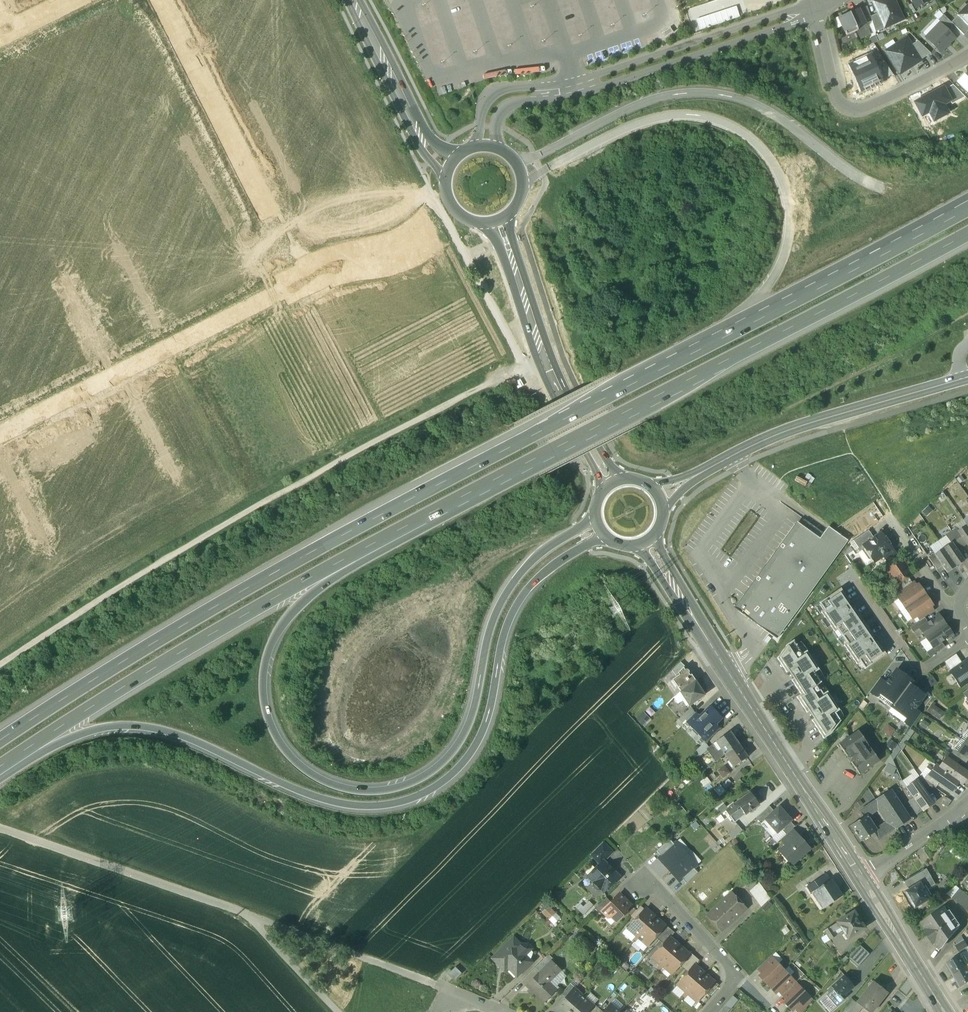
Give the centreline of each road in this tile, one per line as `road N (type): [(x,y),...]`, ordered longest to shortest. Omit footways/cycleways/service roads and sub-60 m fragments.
road 1 (motorway): [(967,206),(356,525),(199,611),(0,739)]
road 2 (motorway): [(0,775),(84,734),(130,726),(182,736),(325,800),(382,805),(415,797),(454,774),(479,744),(505,640),(529,590),(564,558),(610,538)]
road 3 (motorway): [(596,509),(529,563),(507,594),(471,721),(455,751),(414,782),(361,790),(320,777),(280,743),(263,695),(266,653),(299,604),(385,549),(406,525)]
road 4 (motorway): [(406,525),(967,235)]
road 5 (track): [(0,667),(183,548),(543,357)]
road 6 (residential): [(454,207),(407,242),(326,268),(0,432)]
road 7 (motorway): [(0,768),(168,658),(406,525)]
road 8 (secondary): [(864,877),(647,540)]
road 9 (secondary): [(967,376),(810,424),(660,495)]
road 10 (secondary): [(612,482),(552,377),(497,222)]
road 11 (track): [(0,830),(260,920)]
road 12 (residential): [(967,58),(860,112),(837,98),(818,7)]
road 13 (residential): [(161,0),(268,212)]
road 14 (residential): [(809,11),(602,73),(587,86)]
road 15 (residential): [(587,86),(660,69),(809,11)]
road 16 (track): [(260,920),(447,991)]
road 17 (secondary): [(452,165),(423,139),(355,0)]
road 18 (secondary): [(946,1011),(864,877)]
road 19 (residential): [(652,880),(738,974)]
road 20 (track): [(340,1011),(260,920)]

